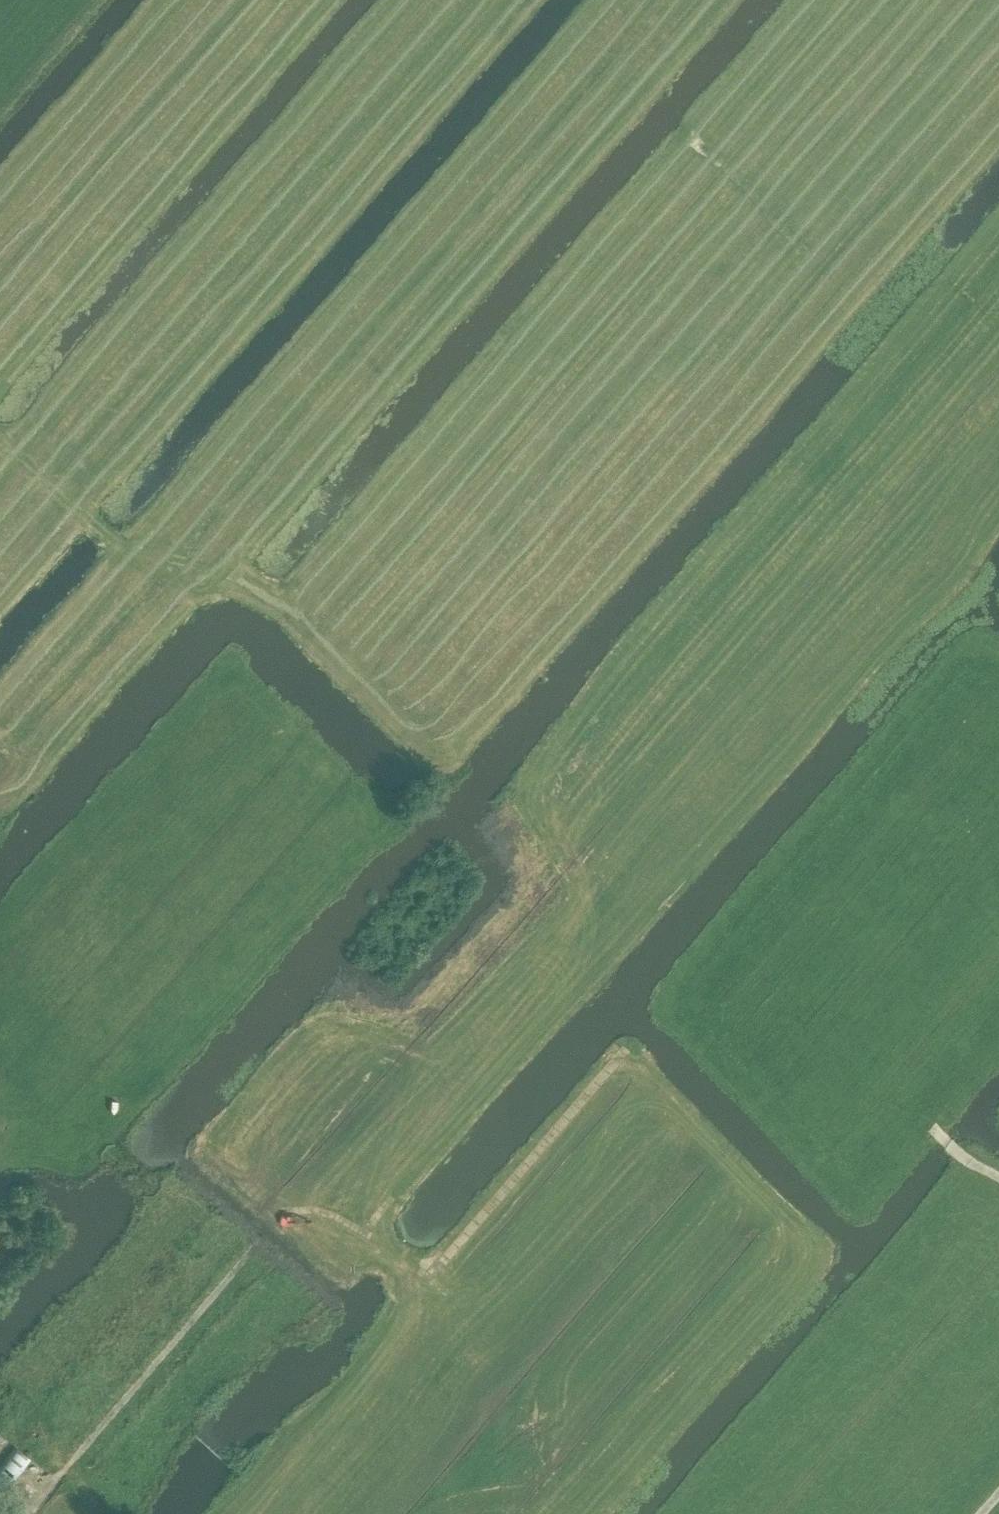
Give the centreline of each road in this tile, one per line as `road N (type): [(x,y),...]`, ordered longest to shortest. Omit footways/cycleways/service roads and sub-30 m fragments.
road 1 (track): [(354,676),(278,602),(127,553),(0,440)]

